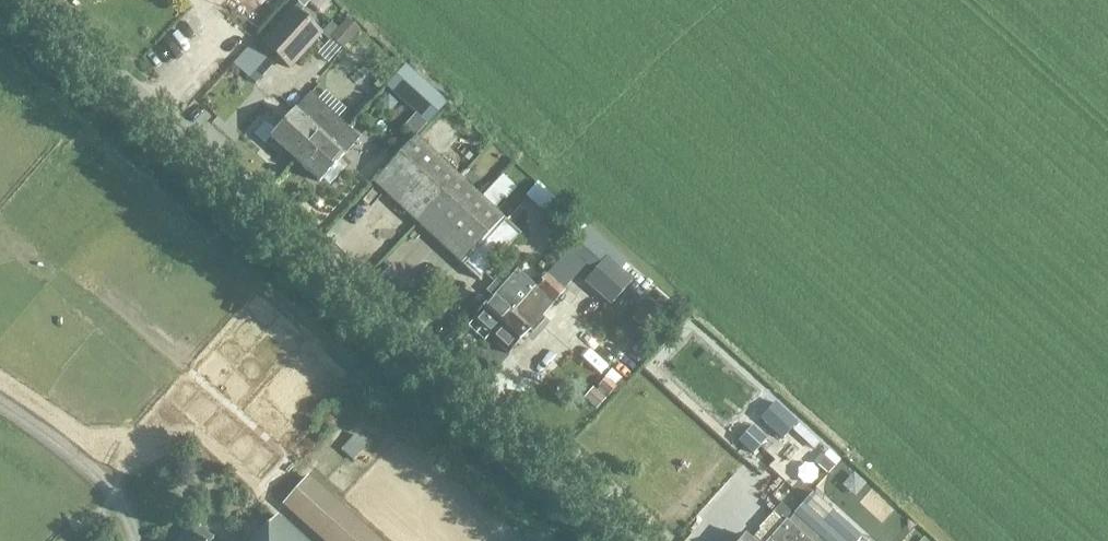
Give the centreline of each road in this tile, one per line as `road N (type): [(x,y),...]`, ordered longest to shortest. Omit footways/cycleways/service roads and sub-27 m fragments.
road 1 (unclassified): [(633,540),(35,0)]

